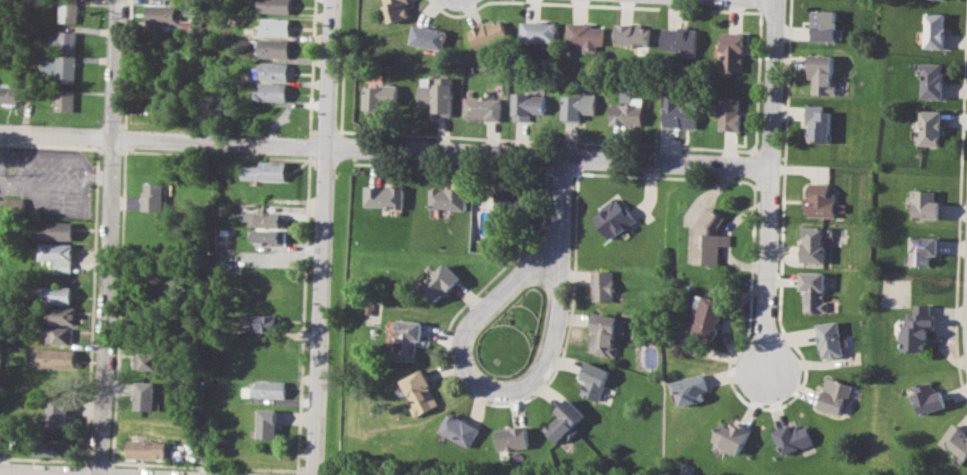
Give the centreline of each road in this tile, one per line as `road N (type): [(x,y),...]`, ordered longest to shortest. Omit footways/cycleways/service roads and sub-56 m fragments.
road 1 (residential): [(0,132),(770,172)]
road 2 (secondary): [(330,0),(312,474)]
road 3 (residential): [(116,0),(99,474)]
road 4 (residential): [(777,0),(768,374)]
road 5 (residential): [(467,337),(464,362),(475,385),(508,390),(537,375),(548,353),(558,251),(467,337)]

